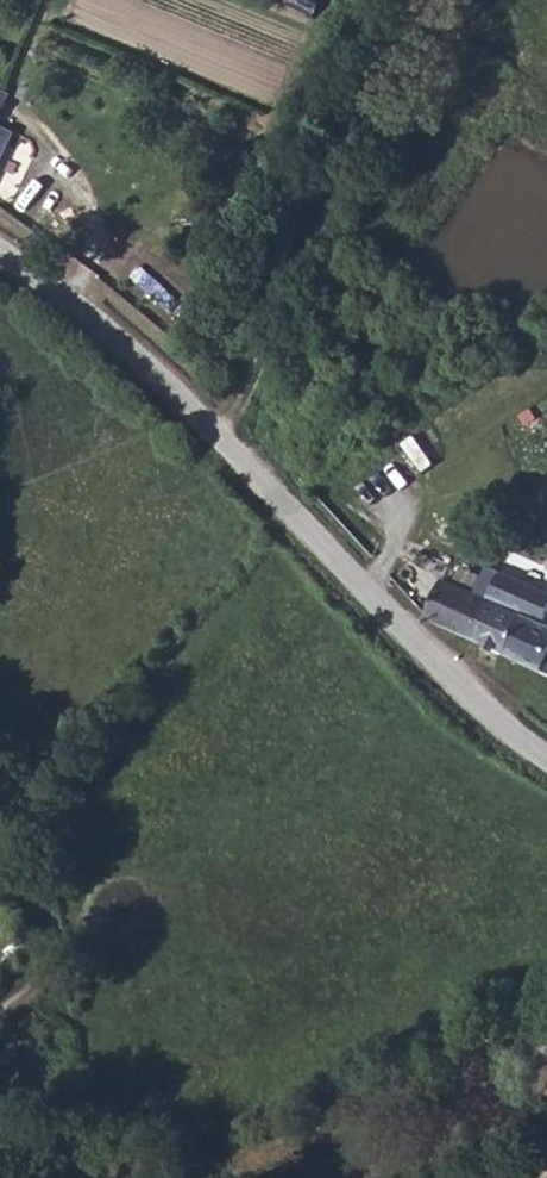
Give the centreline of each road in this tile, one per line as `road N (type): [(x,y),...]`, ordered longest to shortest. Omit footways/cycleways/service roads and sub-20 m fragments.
road 1 (unclassified): [(0,256),(66,300),(225,442),(521,748),(546,762)]
road 2 (track): [(413,0),(320,197),(225,442)]
road 3 (track): [(0,829),(55,954),(0,1001)]

